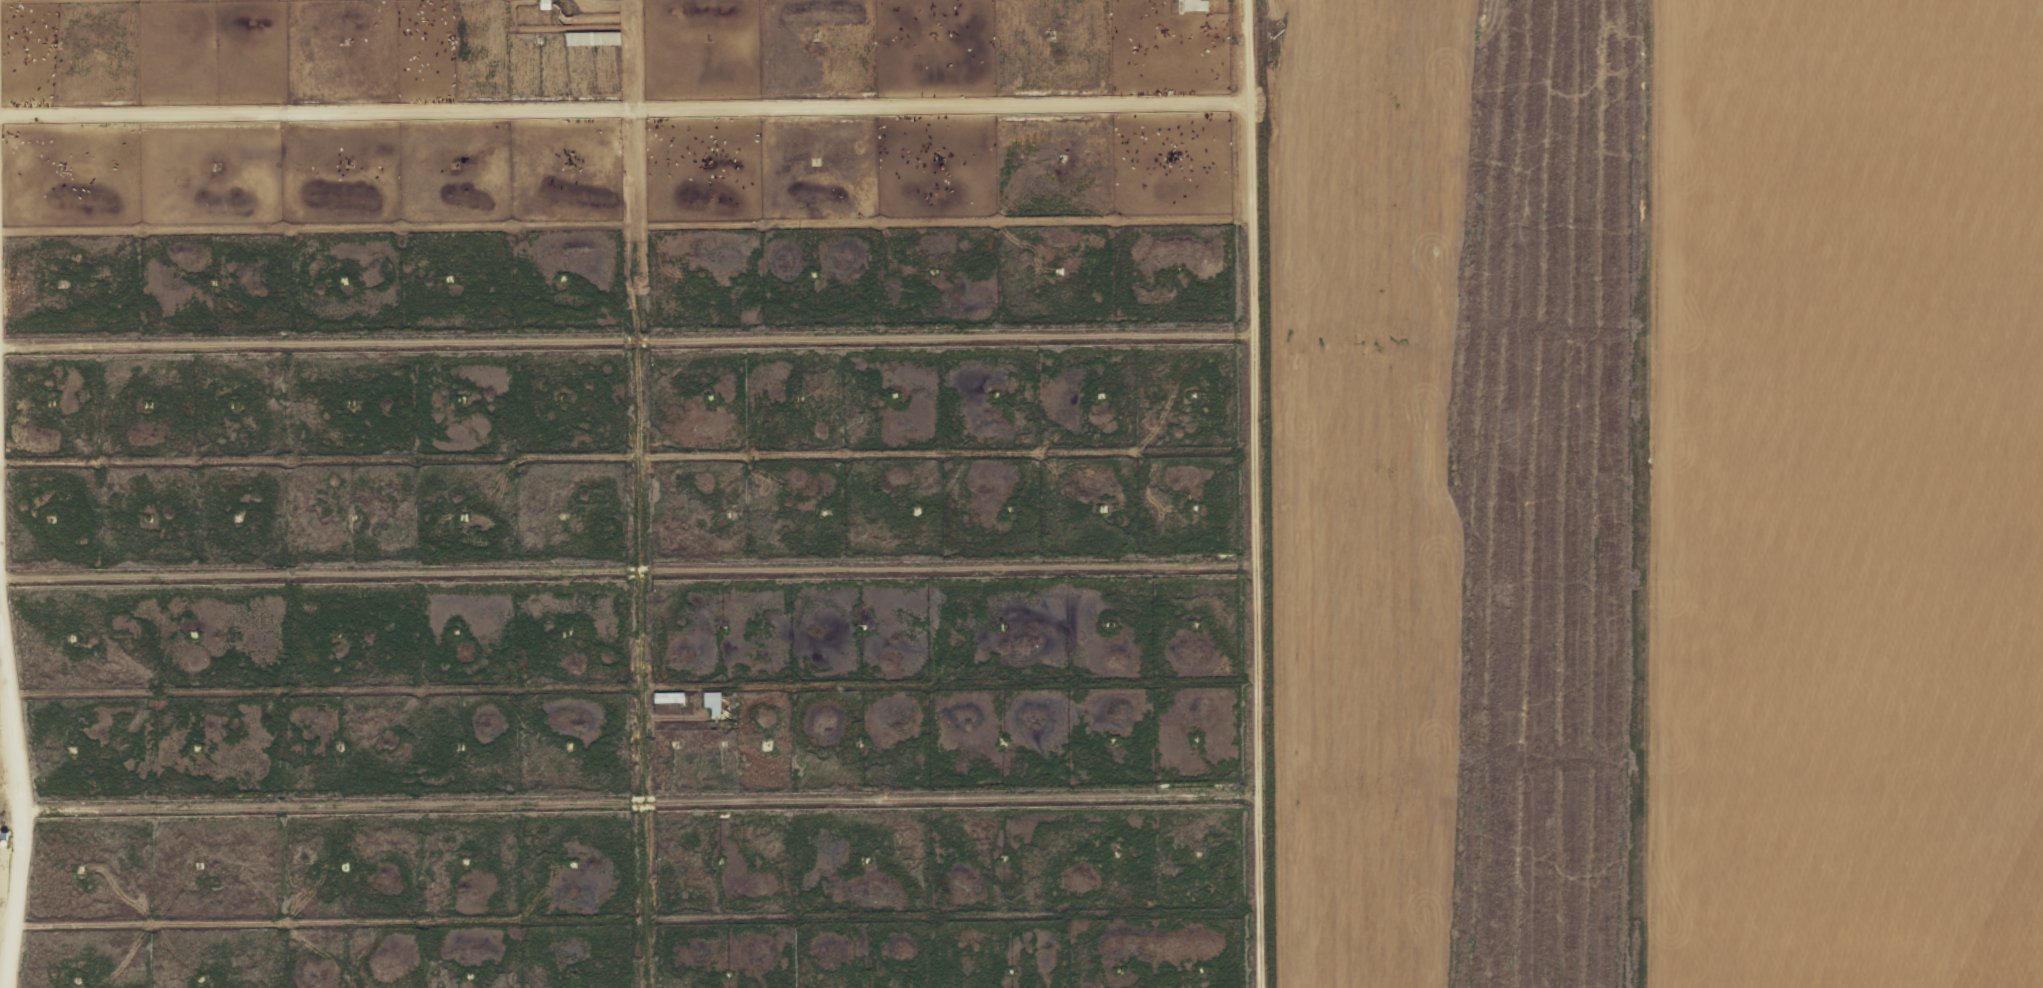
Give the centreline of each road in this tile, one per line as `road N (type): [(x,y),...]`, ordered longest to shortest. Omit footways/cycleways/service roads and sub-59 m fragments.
road 1 (residential): [(632,0),(644,987)]
road 2 (residential): [(1253,987),(1247,0)]
road 3 (residential): [(5,987),(19,829),(0,599)]

